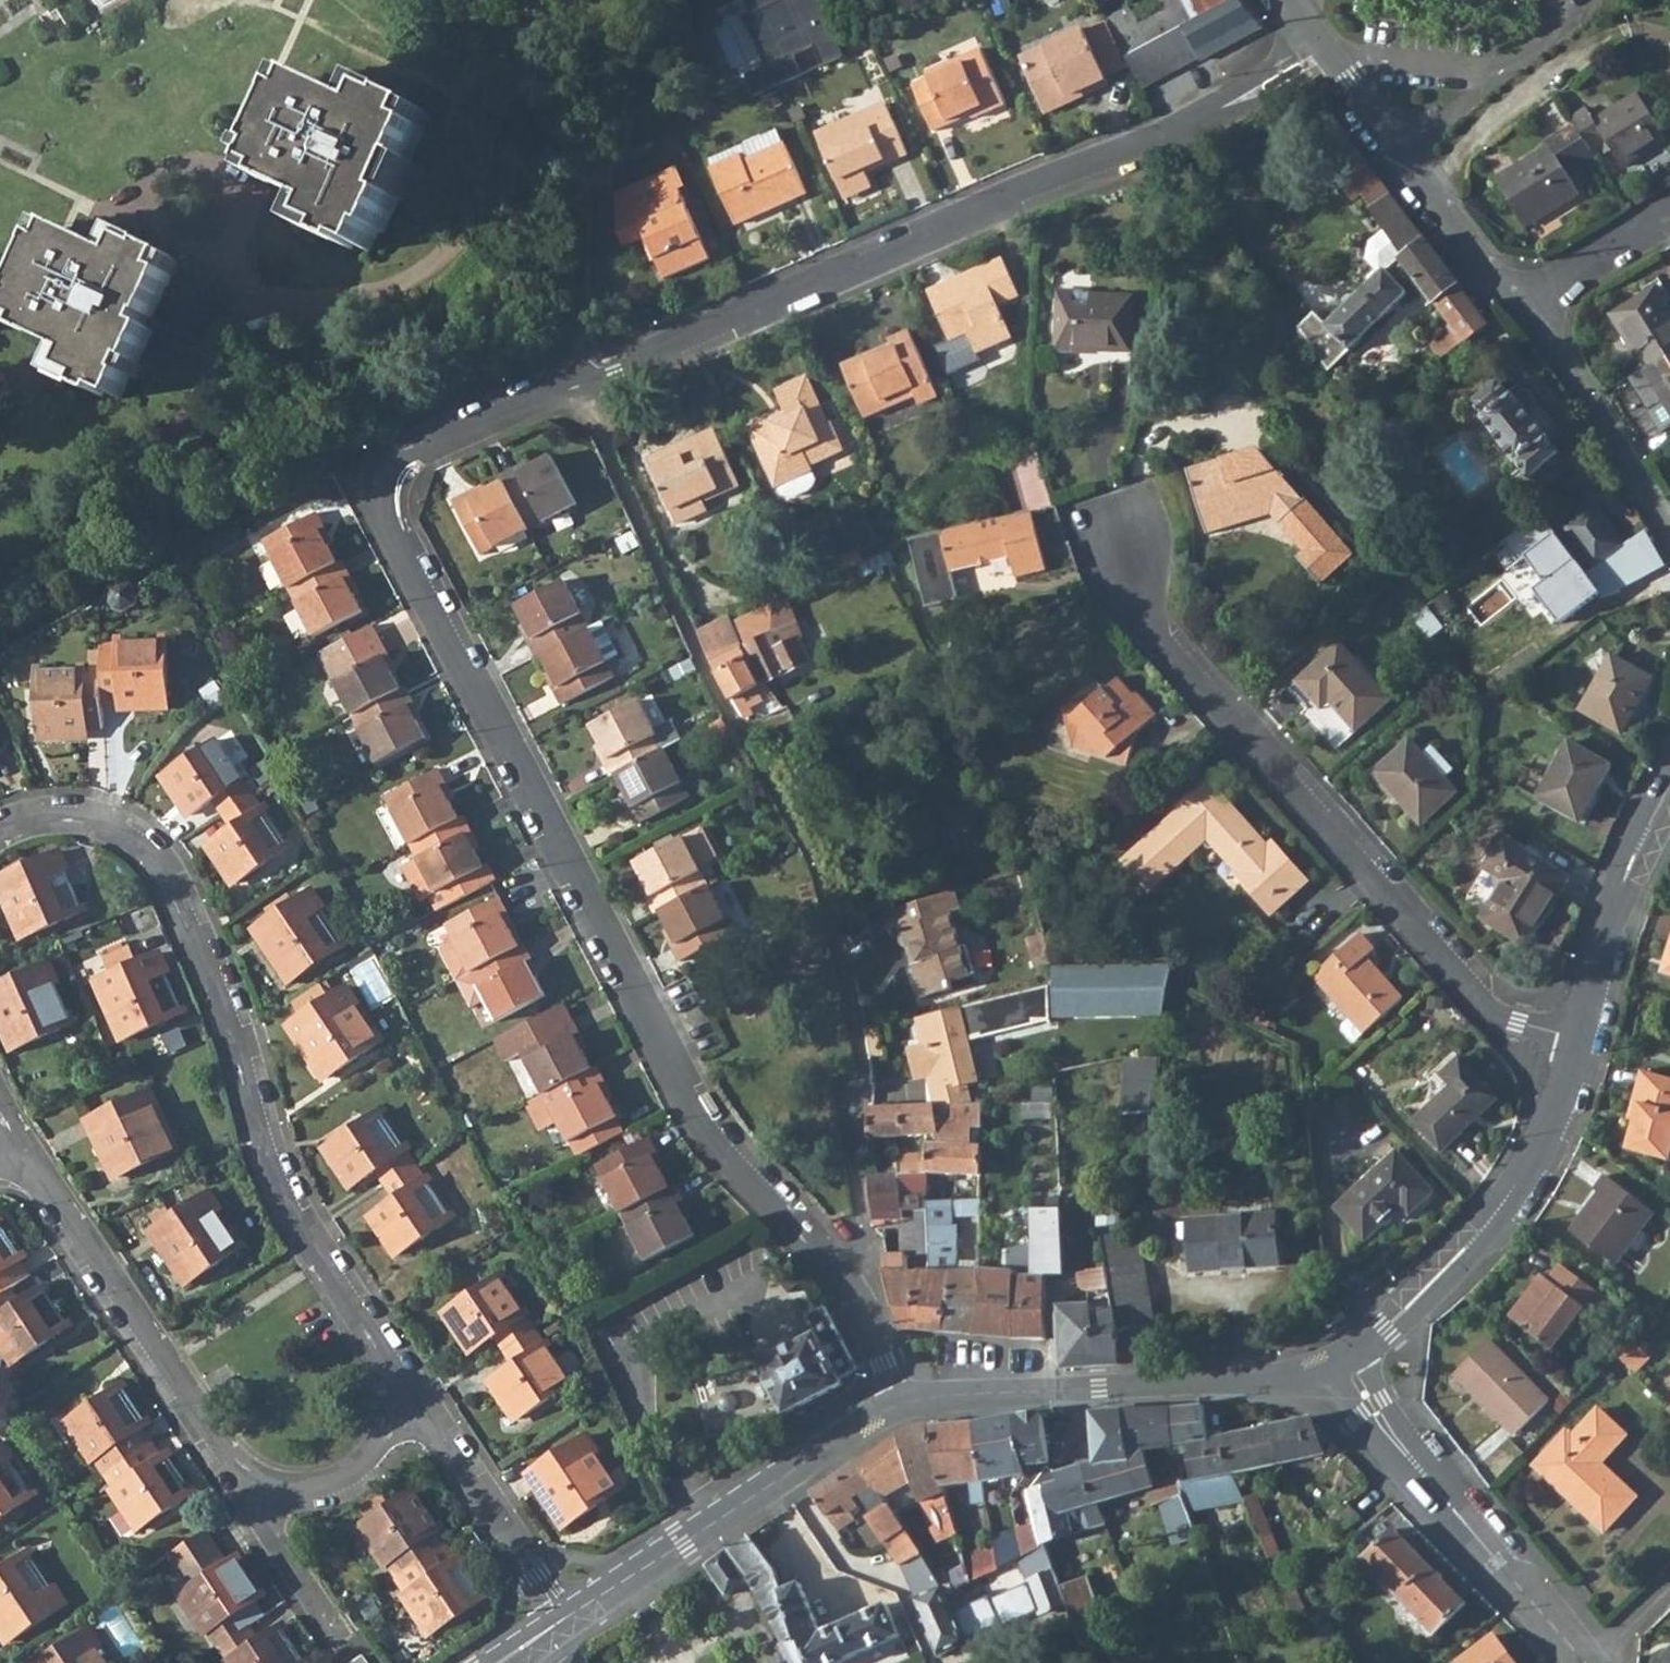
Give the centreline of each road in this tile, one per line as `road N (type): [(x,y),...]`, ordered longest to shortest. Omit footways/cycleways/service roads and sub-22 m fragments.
road 1 (residential): [(1323,45),(1200,122),(660,352),(420,444),(389,479),(401,541),(684,1086),(734,1157),(852,1291),(900,1402)]
road 2 (residential): [(402,1378),(304,1229),(235,1029),(169,872),(119,826),(65,812),(0,830)]
road 3 (residential): [(1579,1040),(1488,1010),(1141,618),(1124,538)]
road 4 (residential): [(900,1402),(1292,1376),(1341,1359)]
road 5 (residential): [(1341,1359),(1445,1272),(1514,1188),(1579,1040)]
road 6 (residential): [(14,1146),(243,1479)]
road 7 (residential): [(565,1622),(900,1402)]
road 8 (residential): [(1587,1662),(1341,1359)]
road 9 (residential): [(1323,45),(1525,306)]
road 10 (residential): [(402,1378),(565,1622)]
road 11 (residential): [(1525,306),(1669,537)]
road 12 (residential): [(1579,1040),(1608,925),(1669,791)]
road 13 (residential): [(243,1479),(303,1490),(352,1475),(384,1445),(402,1378)]
road 14 (residential): [(344,1647),(243,1479)]
road 15 (residential): [(1525,306),(1669,213)]

